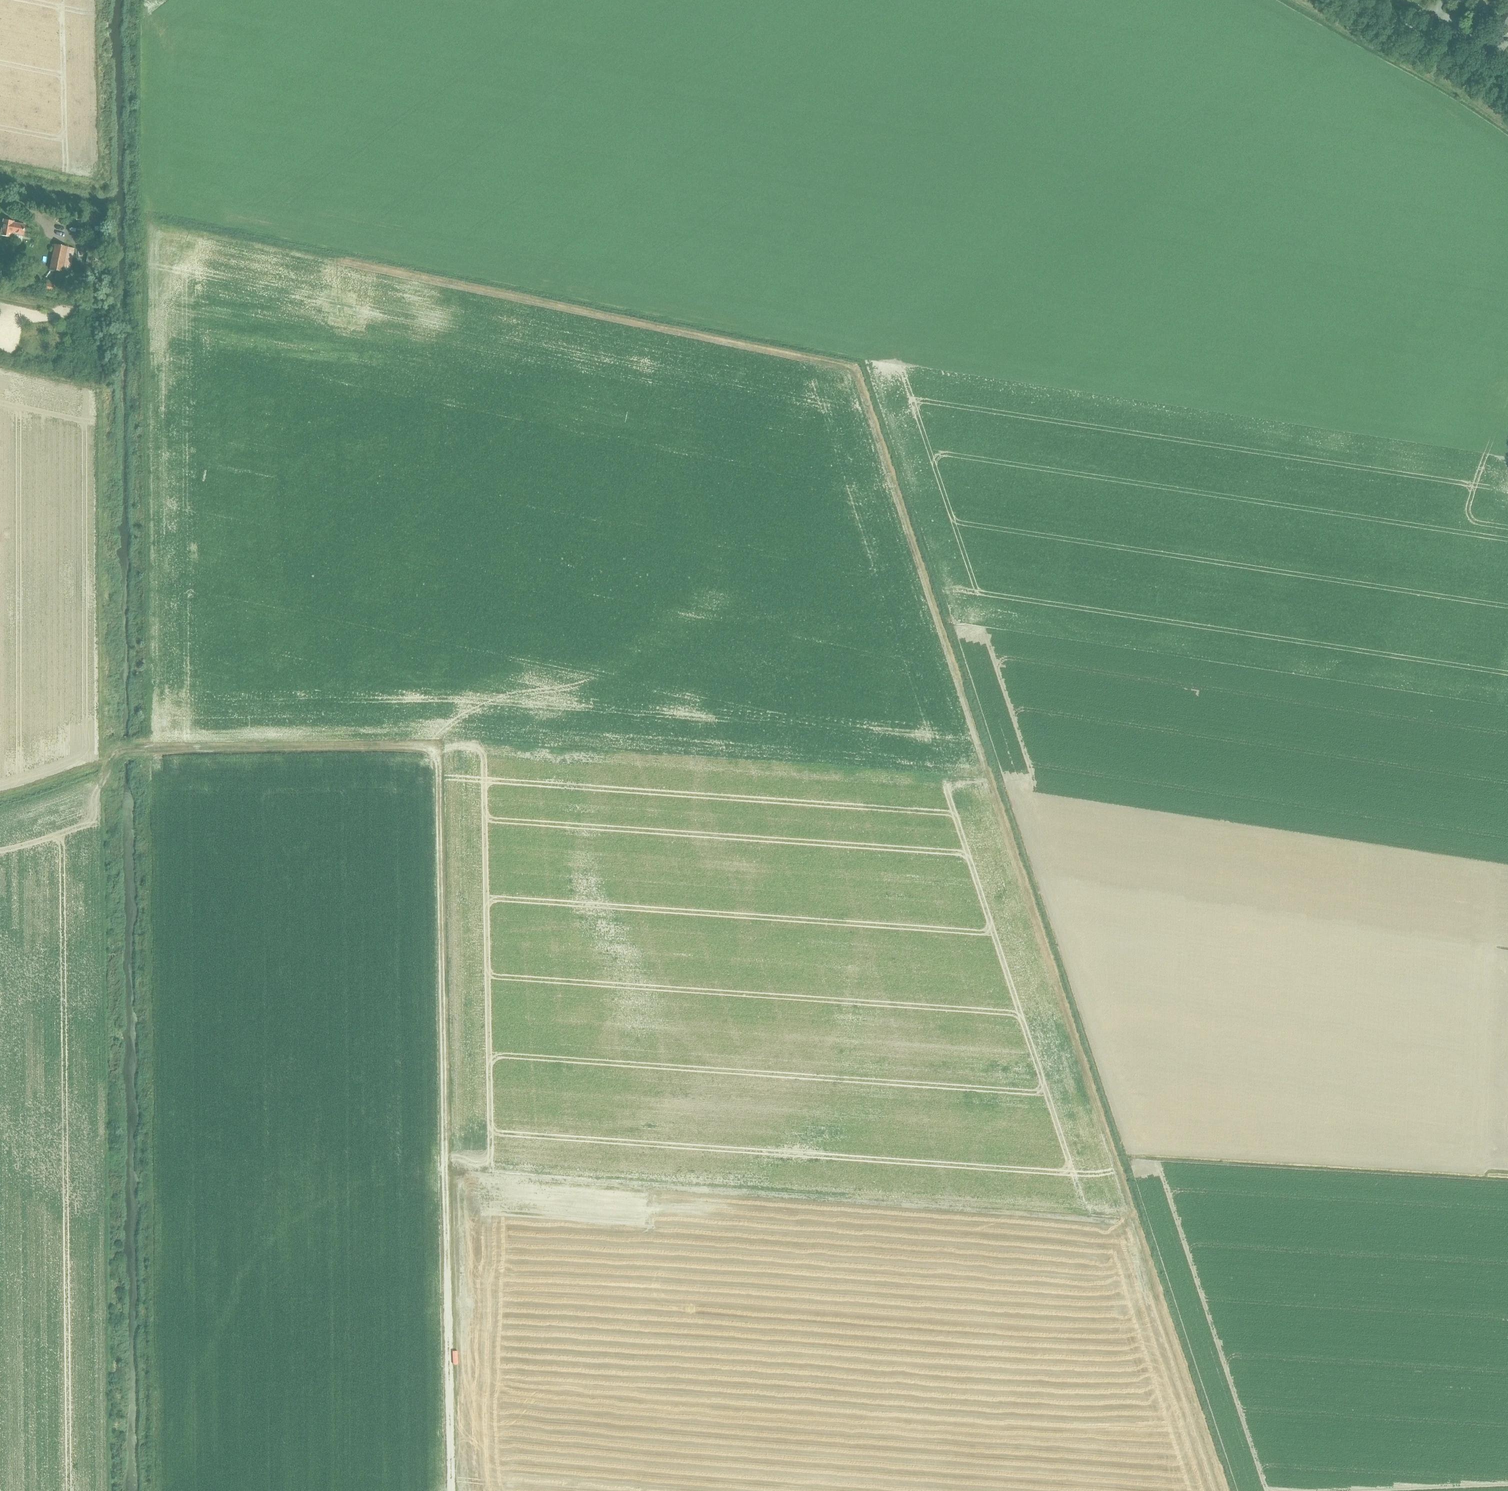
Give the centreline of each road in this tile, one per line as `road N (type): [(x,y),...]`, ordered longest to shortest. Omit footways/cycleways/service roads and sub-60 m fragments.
road 1 (unclassified): [(1507,100),(1339,0)]

